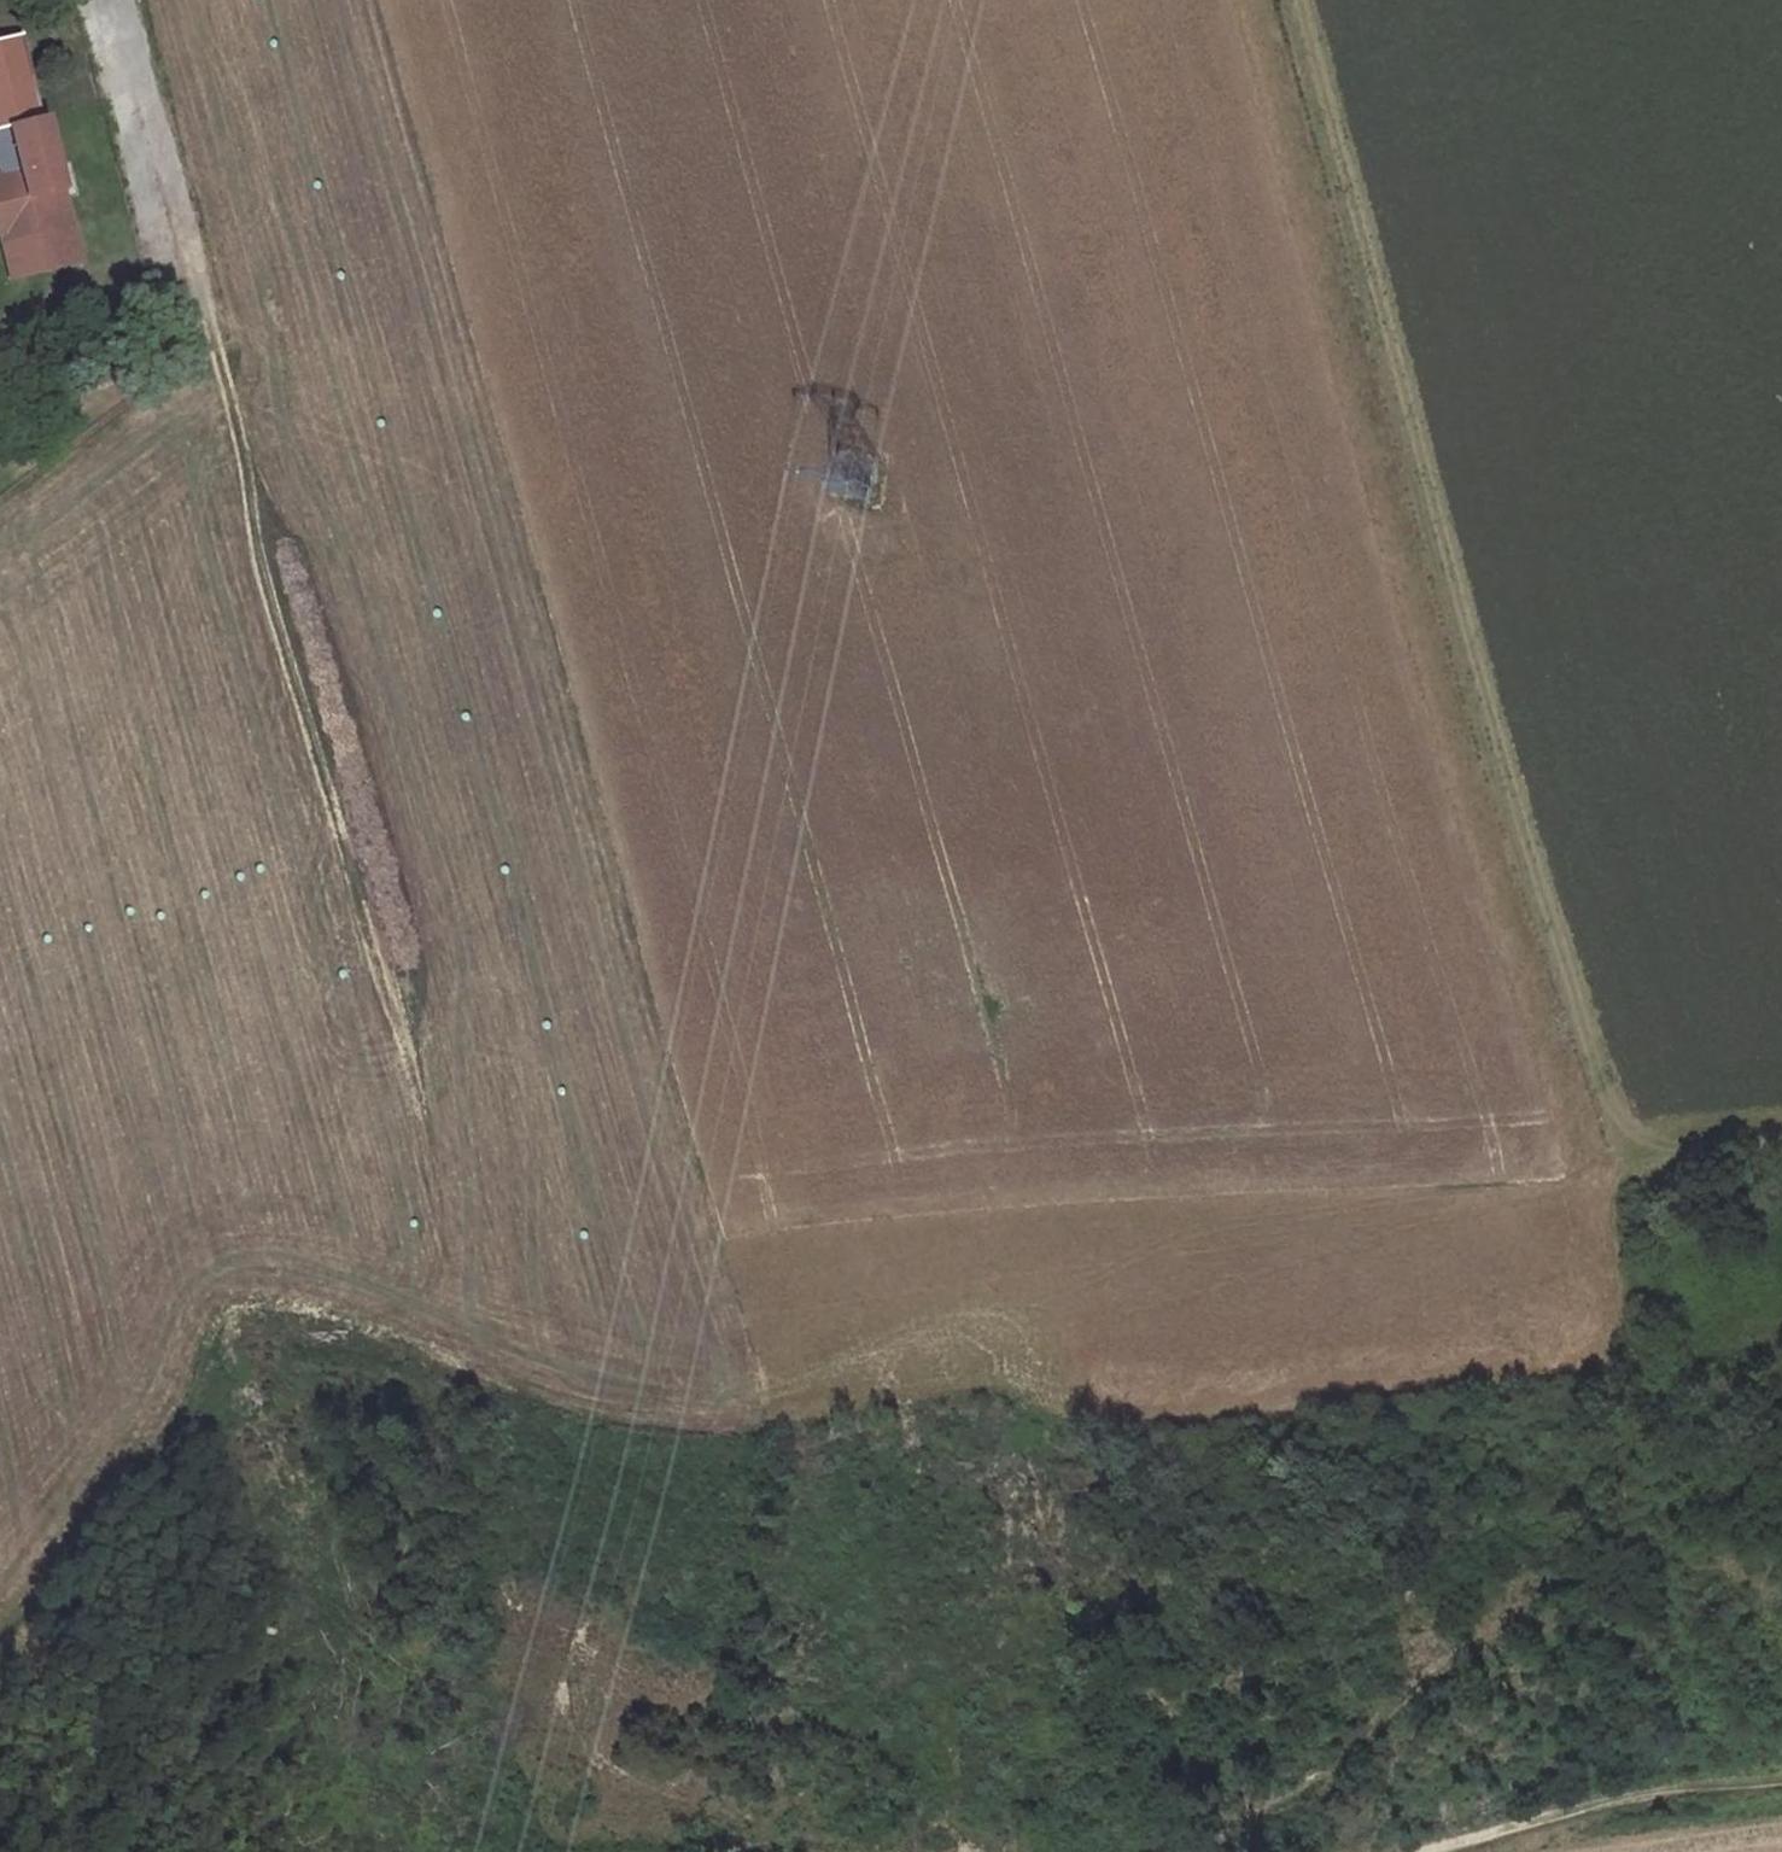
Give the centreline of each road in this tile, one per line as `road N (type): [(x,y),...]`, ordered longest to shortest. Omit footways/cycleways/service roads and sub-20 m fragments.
road 1 (track): [(1177,1851),(1612,1516)]
road 2 (track): [(1412,1851),(1588,1806),(1781,1777)]
road 3 (unclassified): [(205,345),(107,0)]

